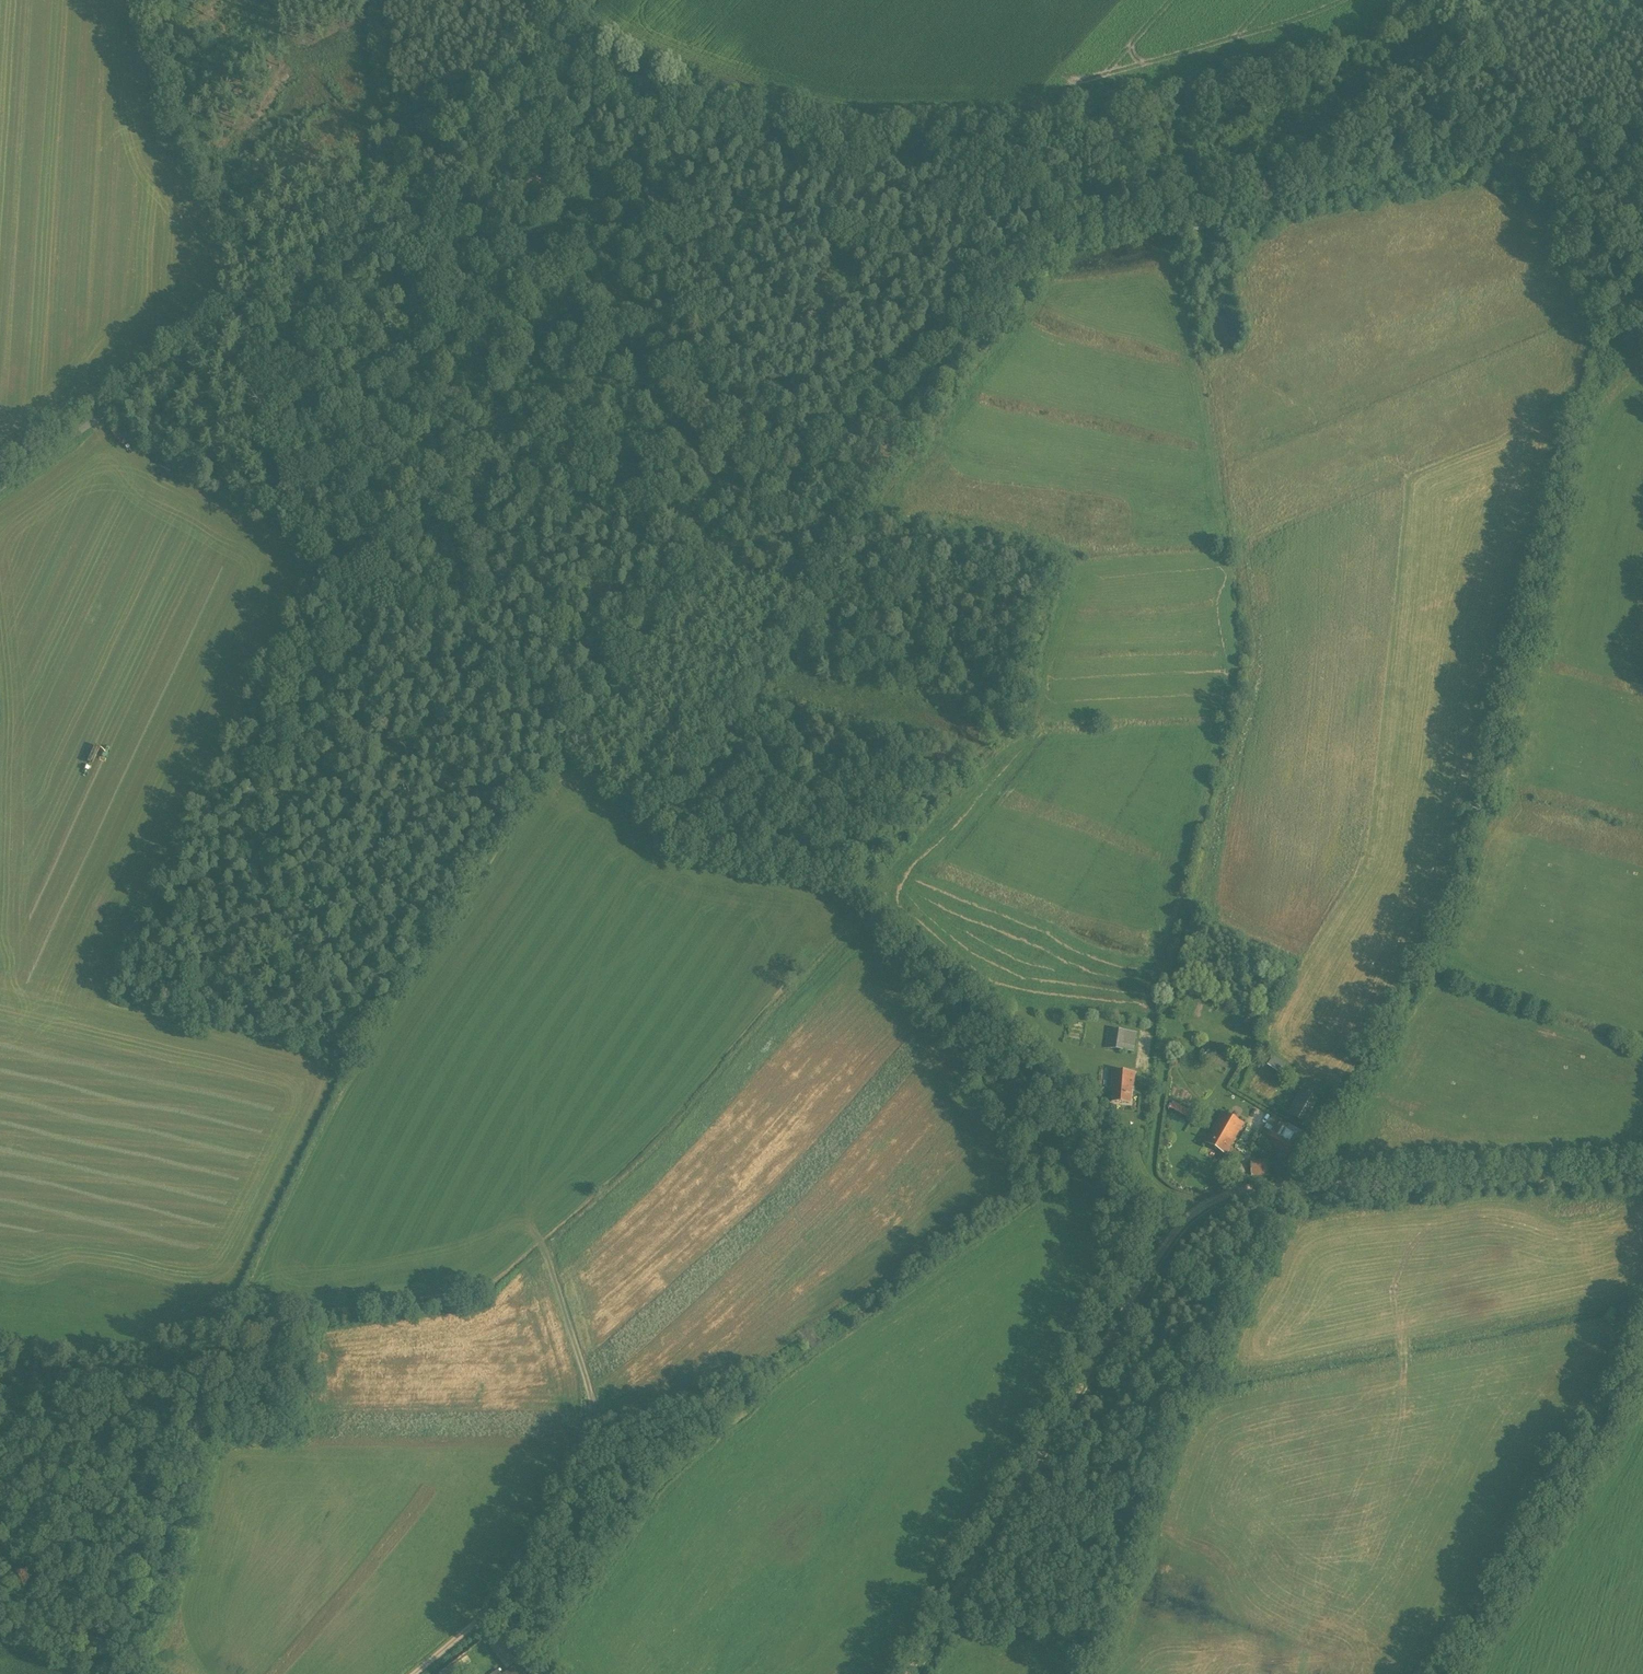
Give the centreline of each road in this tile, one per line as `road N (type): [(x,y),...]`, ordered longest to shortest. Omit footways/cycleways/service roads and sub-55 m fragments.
road 1 (track): [(1642,1181),(1275,1187),(1231,1192),(1195,1208),(914,1673)]
road 2 (tertiary): [(0,487),(425,181),(583,0)]

